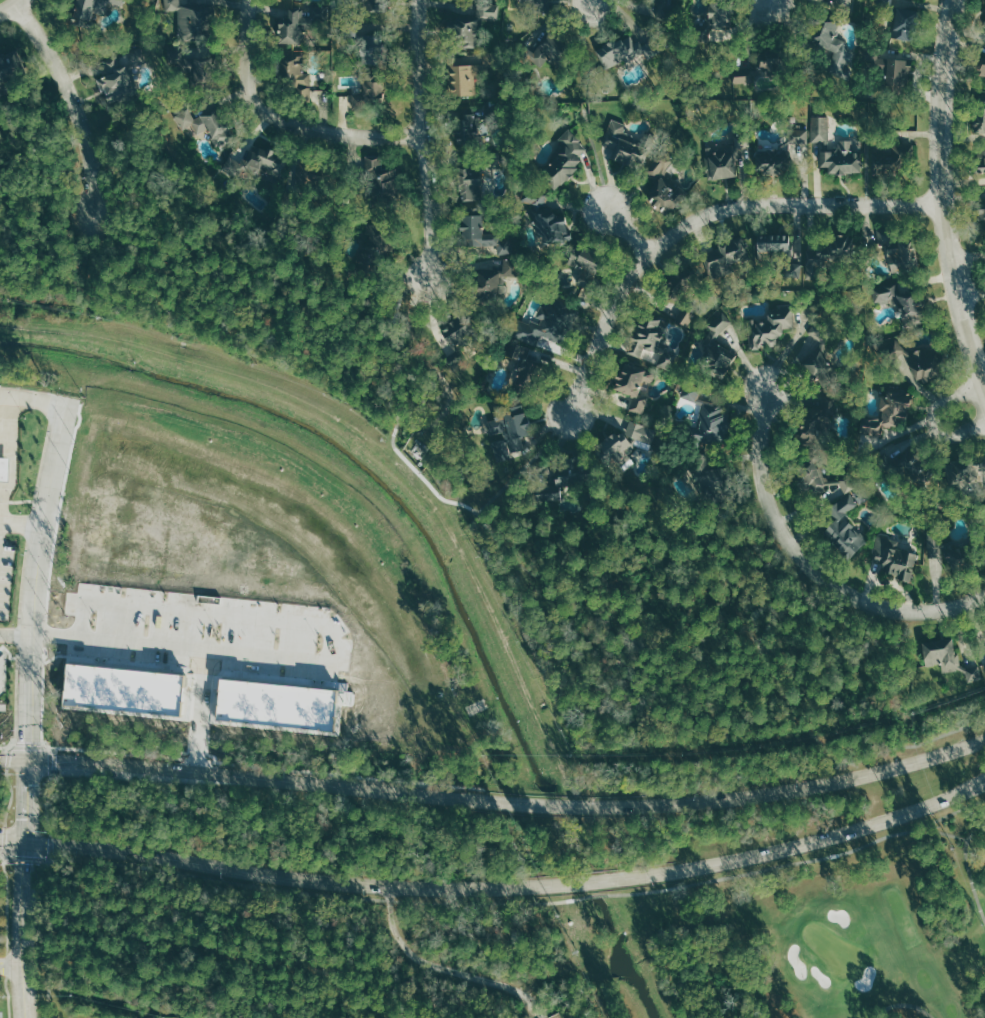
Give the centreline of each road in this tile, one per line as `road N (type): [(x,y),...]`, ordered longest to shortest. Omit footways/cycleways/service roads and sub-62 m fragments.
road 1 (secondary): [(0,840),(389,888),(608,881),(827,839),(984,780)]
road 2 (secondary): [(984,740),(804,788),(571,806),(0,759)]
road 3 (residential): [(940,207),(747,204),(708,213),(668,238),(625,285),(570,419)]
road 4 (tertiary): [(984,389),(940,207),(940,86),(952,0)]
road 5 (residential): [(984,593),(918,609),(848,596),(821,577),(791,547),(760,477),(768,393)]
road 6 (residential): [(29,758),(27,633),(69,404)]
road 7 (residential): [(423,136),(353,136),(275,119),(248,92),(248,0)]
road 8 (residential): [(428,275),(419,0)]
road 9 (tertiary): [(29,758),(24,1017)]
road 10 (residential): [(17,4),(58,65),(74,109),(91,213)]
road 11 (residential): [(984,421),(954,436),(934,420),(935,407),(983,382)]

